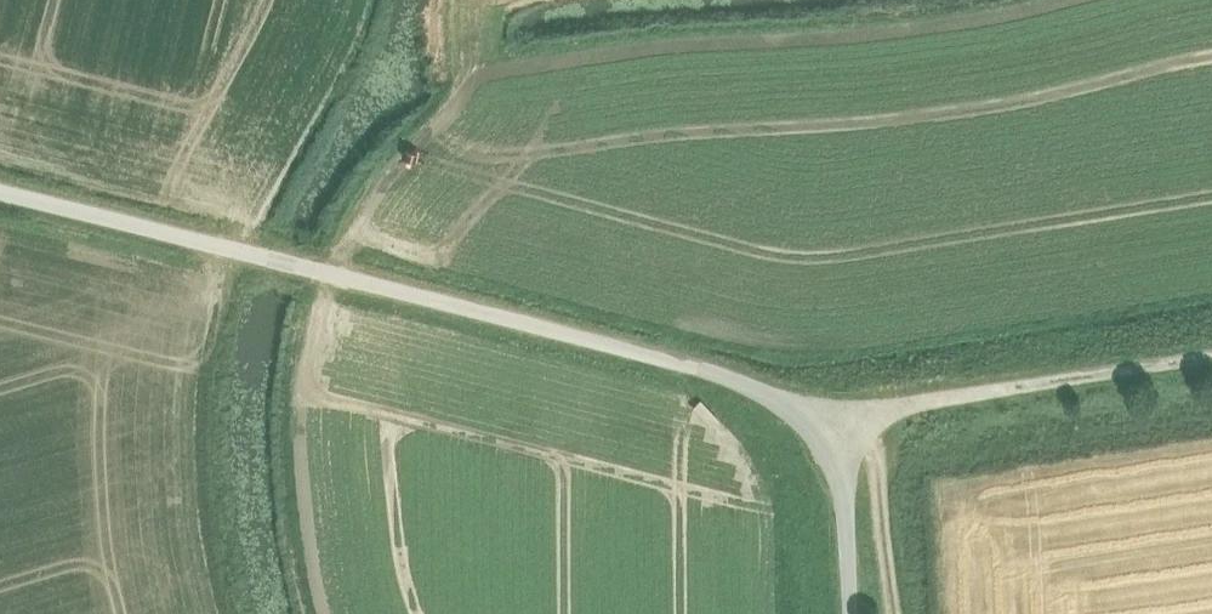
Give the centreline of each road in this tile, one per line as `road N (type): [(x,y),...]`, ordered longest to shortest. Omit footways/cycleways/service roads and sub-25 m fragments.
road 1 (unclassified): [(840,426),(667,359),(0,195)]
road 2 (unclassified): [(840,426),(998,385),(1211,353)]
road 3 (unclassified): [(849,613),(840,426)]

